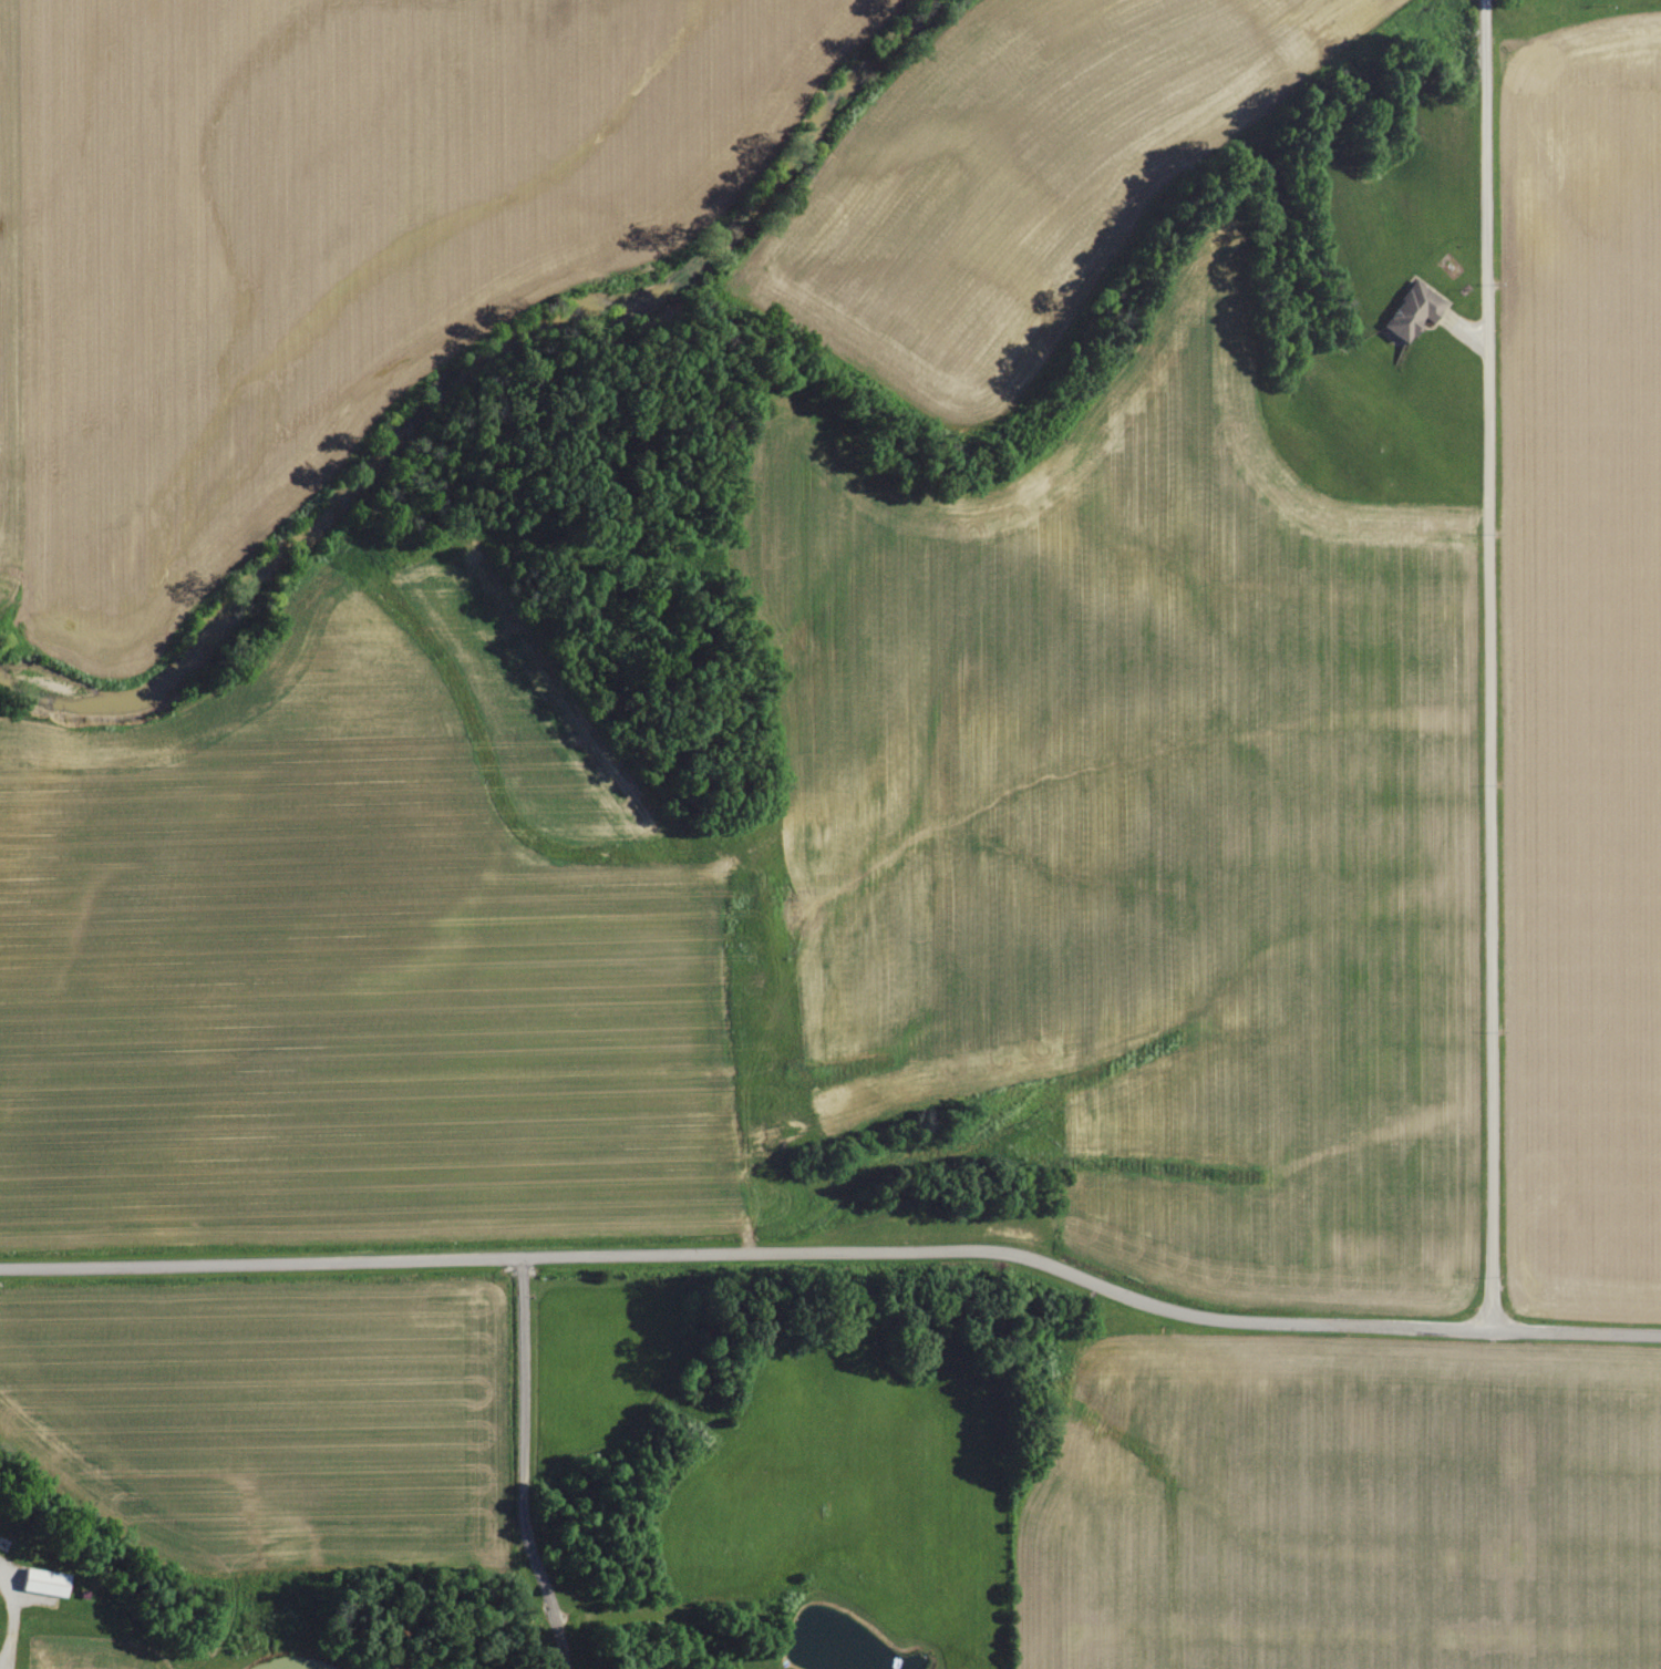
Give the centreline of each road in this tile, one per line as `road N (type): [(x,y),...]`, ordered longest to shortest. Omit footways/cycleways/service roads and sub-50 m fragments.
road 1 (residential): [(0,1267),(999,1250),(1203,1317),(1660,1335)]

